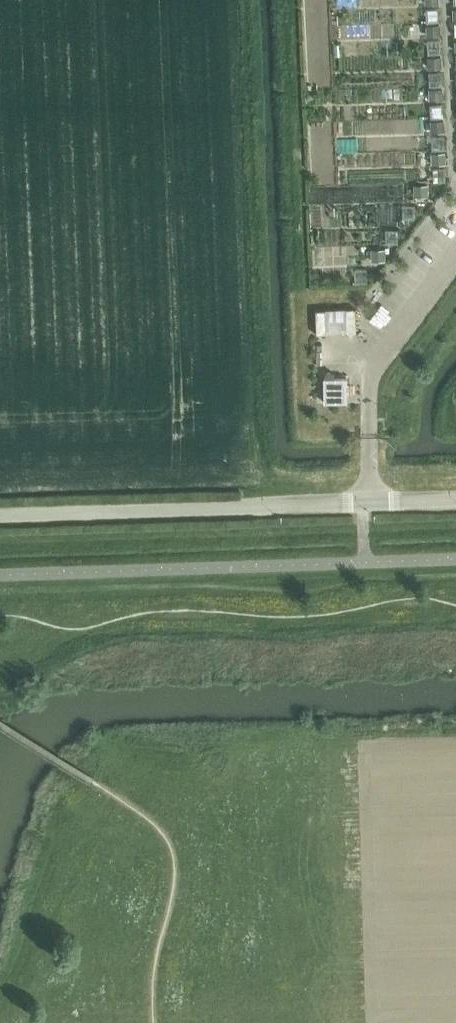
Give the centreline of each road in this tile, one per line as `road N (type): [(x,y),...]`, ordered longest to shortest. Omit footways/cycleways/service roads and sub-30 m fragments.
road 1 (unclassified): [(0,517),(455,503)]
road 2 (track): [(445,0),(455,179)]

